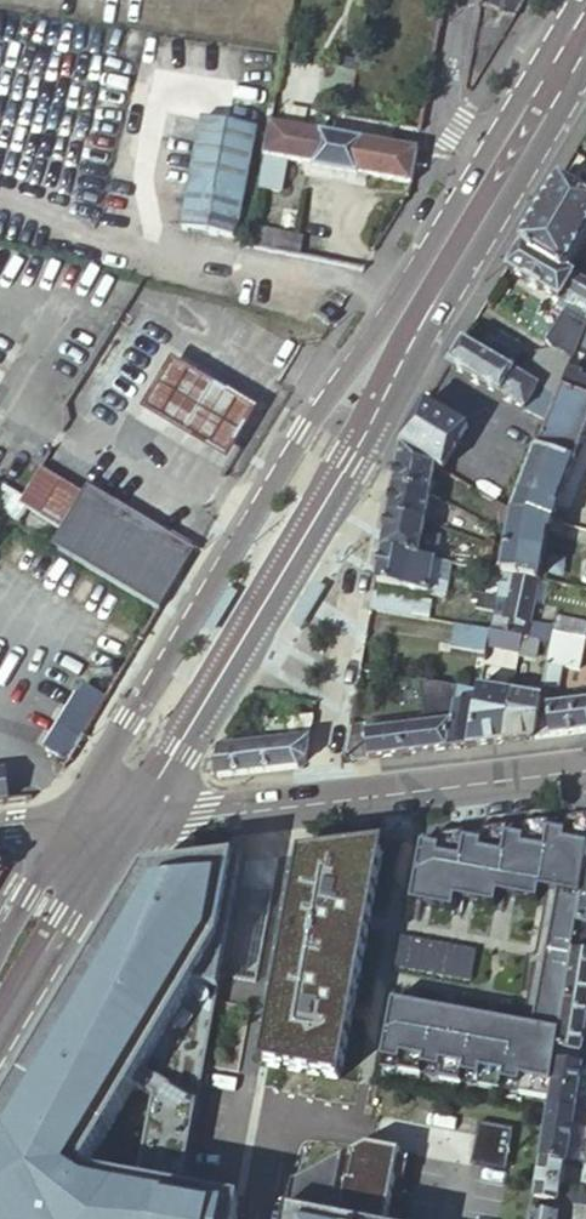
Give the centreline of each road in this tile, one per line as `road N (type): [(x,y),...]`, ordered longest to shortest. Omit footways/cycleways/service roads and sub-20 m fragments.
road 1 (secondary): [(100,813),(165,785),(188,756),(556,121),(543,100)]
road 2 (secondary): [(491,146),(380,329),(308,425),(112,752),(100,813)]
road 3 (residential): [(585,769),(319,801)]
road 4 (secondary): [(0,1046),(70,920),(100,813)]
road 5 (residential): [(319,801),(199,815),(100,813)]
road 6 (residential): [(319,801),(354,586)]
road 7 (unclassified): [(256,1218),(279,1112),(347,1121)]
road 8 (residential): [(491,146),(454,129),(446,100),(464,0)]
road 9 (secondary): [(100,813),(27,897),(0,951)]

